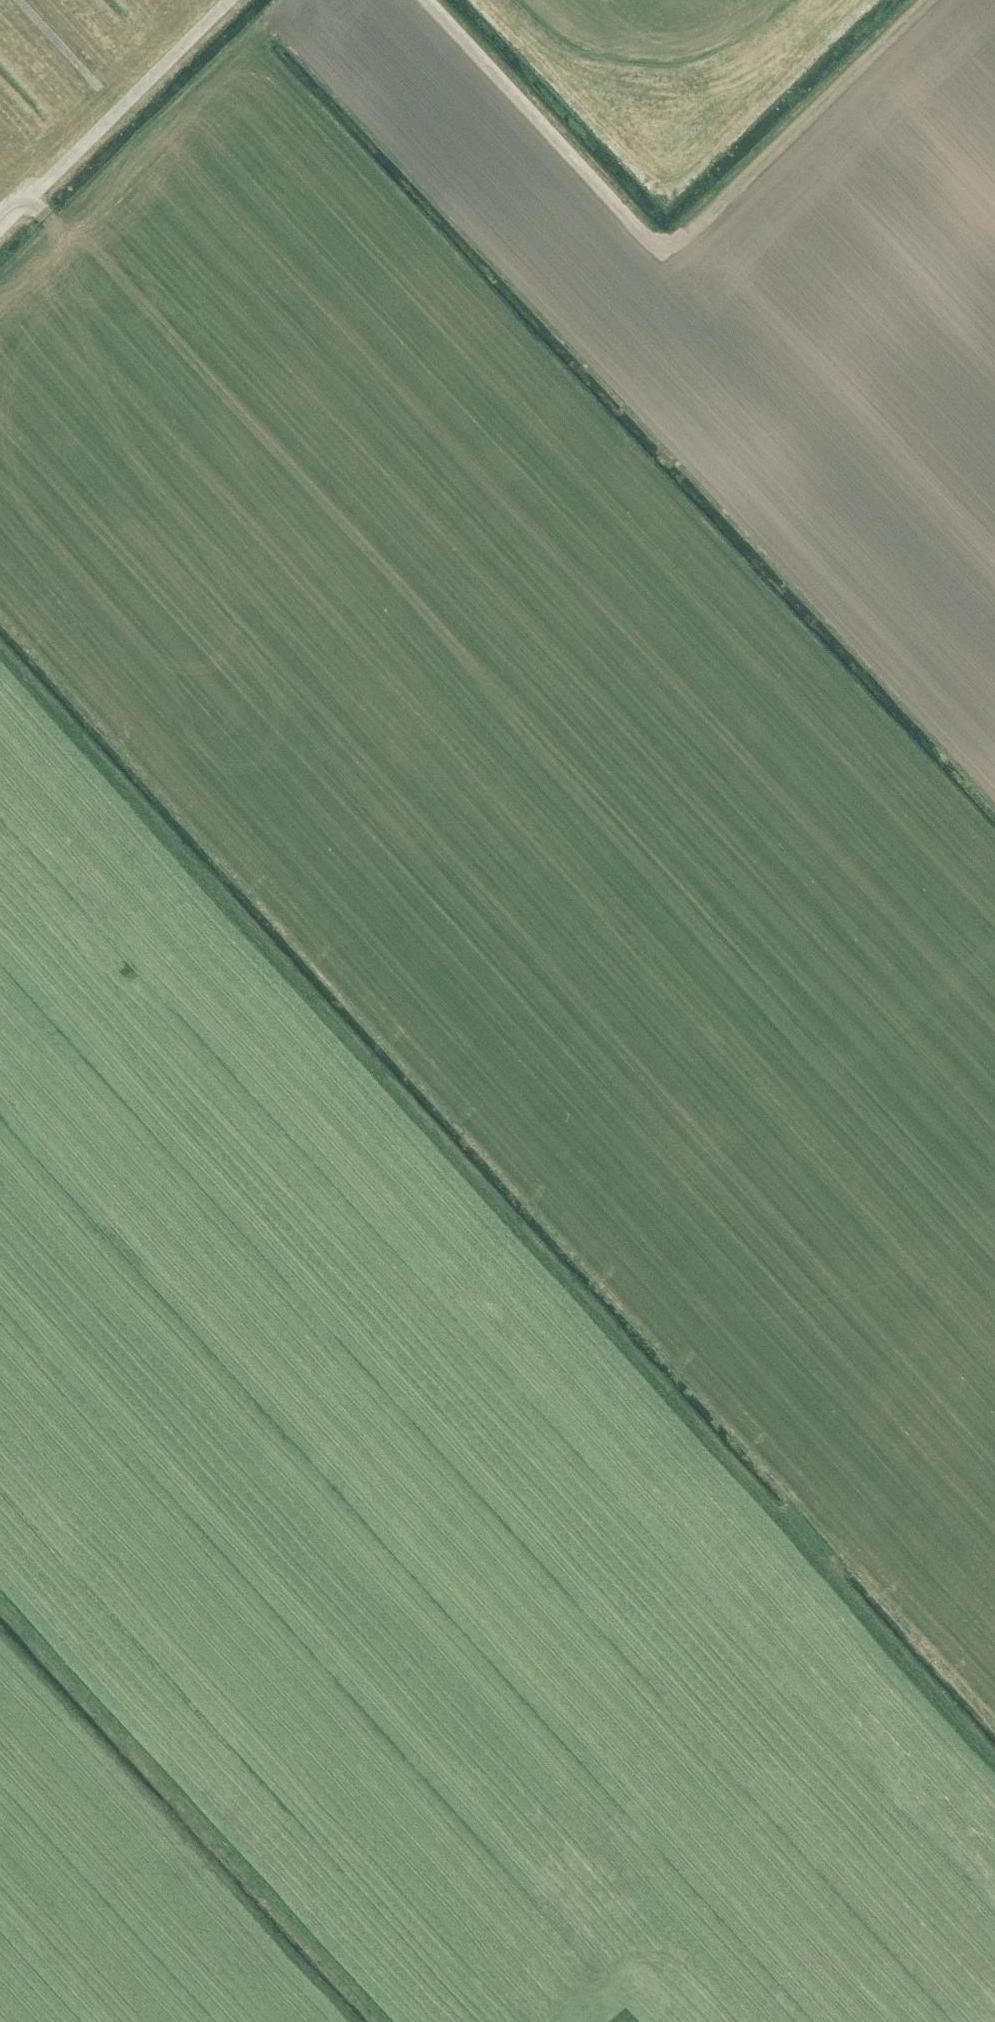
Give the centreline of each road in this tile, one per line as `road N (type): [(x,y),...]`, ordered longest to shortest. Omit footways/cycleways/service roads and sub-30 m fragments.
road 1 (track): [(924,0),(685,236),(654,246),(427,0)]
road 2 (track): [(230,0),(0,231)]
road 3 (track): [(99,90),(16,0)]

